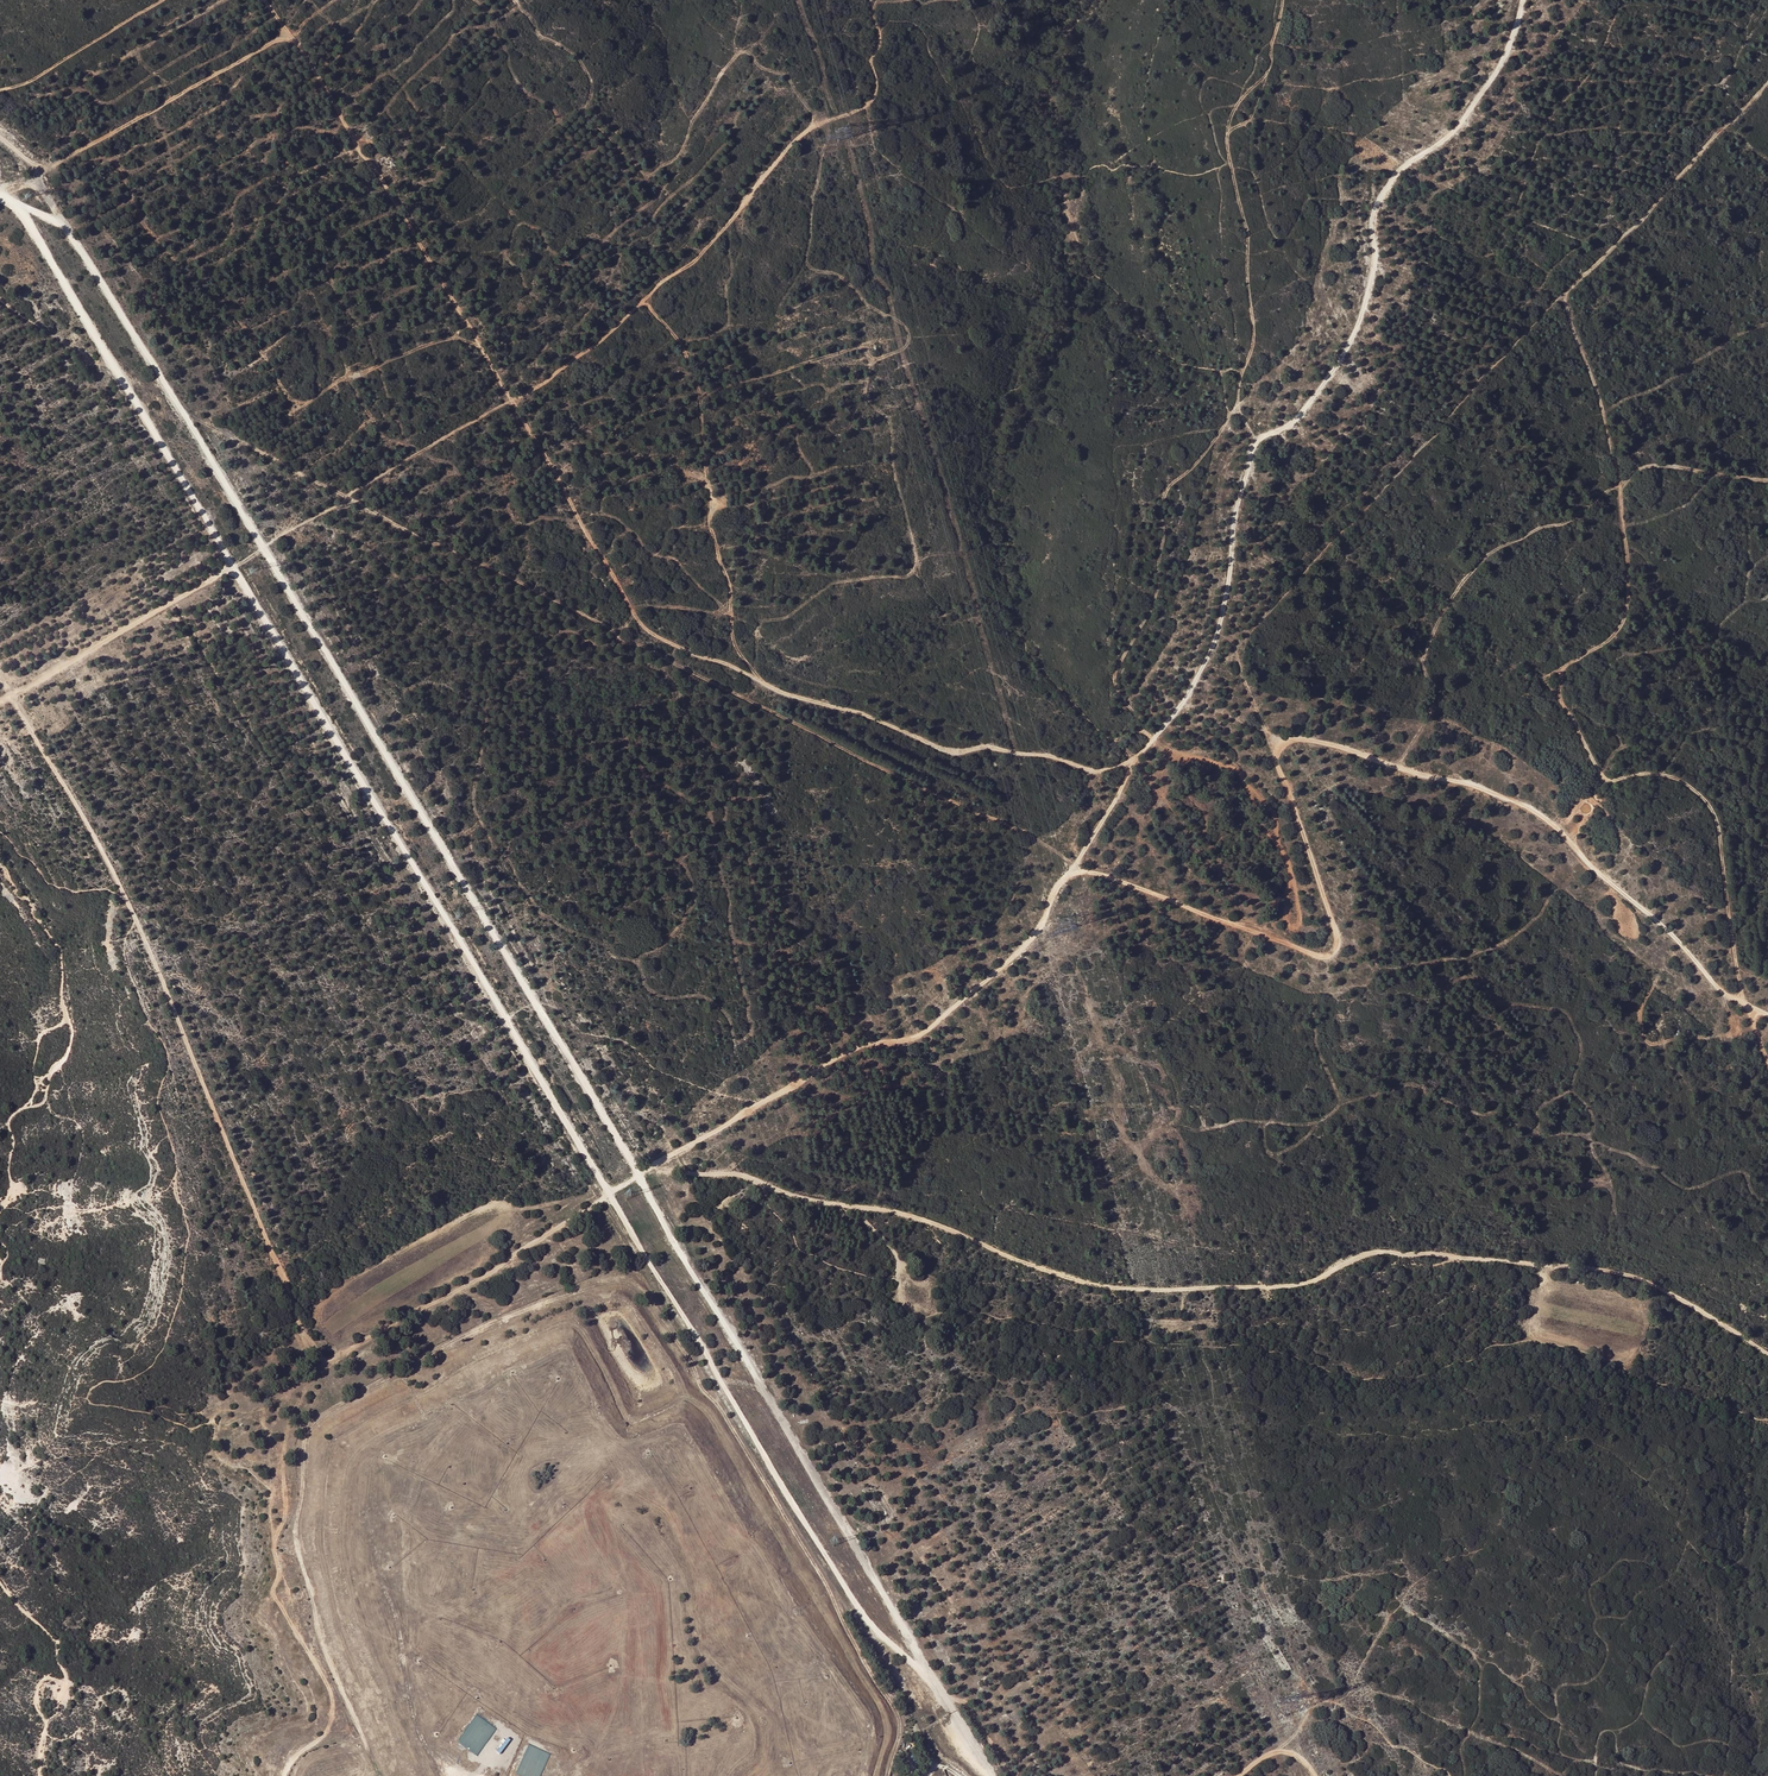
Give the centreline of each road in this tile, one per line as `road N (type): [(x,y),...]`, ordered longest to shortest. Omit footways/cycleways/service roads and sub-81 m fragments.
road 1 (track): [(266,0),(316,68),(354,142),(382,170),(645,628),(784,693),(940,748),(1051,755),(1098,771),(1130,763),(1182,707),(1219,627),(1230,529),(1252,444),(1292,424),(1353,341),(1370,290),(1370,220),(1386,180),(1472,116),(1504,62),(1525,0)]
road 2 (track): [(13,203),(63,224),(182,412),(932,1681)]
road 3 (track): [(1767,1017),(1720,990),(1648,908),(1526,807),(1292,739),(1280,743),(1276,762),(1335,949),(1312,954),(1075,866),(1053,890),(1031,938),(974,995),(911,1040),(870,1044),(609,1194)]
road 4 (track): [(888,1775),(898,1715),(722,1413),(659,1314),(621,1282),(498,1320),(425,1357),(331,1413),(304,1442),(295,1536),(323,1646),(378,1775)]
road 5 (track): [(1767,1354),(1673,1288),(1626,1274),(1395,1252),(1270,1289),(1120,1289),(906,1212),(775,1190),(737,1173),(657,1165)]
road 6 (track): [(1750,1005),(1711,808),(1661,774),(1599,776),(1560,704),(1562,668),(1612,635),(1631,607),(1620,486),(1562,295),(1644,218),(1767,77)]
road 7 (track): [(182,412),(887,771),(1029,833),(1075,866)]
road 8 (track): [(234,567),(569,367),(684,267),(801,131),(865,104),(880,40),(871,0)]
road 9 (track): [(234,567),(609,1194)]
road 10 (track): [(609,1194),(867,1622),(940,1690),(992,1775)]
road 11 (track): [(1276,751),(1237,661),(1238,641),(1562,295)]
road 12 (track): [(1767,480),(1654,469),(1496,550),(1474,568),(1425,645),(1435,694),(1417,743),(1394,767)]
road 13 (track): [(331,1360),(301,1326),(131,908)]
road 14 (track): [(1254,441),(1235,400),(1252,352),(1252,321),(1248,225),(1226,137),(1229,125),(1253,114),(1280,0)]
road 15 (track): [(0,196),(26,217),(234,567)]
road 16 (track): [(764,682),(734,642),(731,588),(710,527),(694,373),(686,351),(642,299)]
road 17 (track): [(1236,405),(1162,500),(1154,604),(1114,684),(1154,740)]
road 18 (track): [(0,196),(290,34)]
road 19 (track): [(609,1194),(331,1360)]
road 20 (track): [(274,1540),(279,1573),(272,1595),(324,1678),(333,1710),(324,1732),(283,1775)]
road 21 (track): [(479,343),(452,338),(425,346),(341,379),(304,405),(286,393),(258,347)]
road 22 (track): [(10,697),(234,567)]
road 23 (track): [(131,908),(10,697)]
road 24 (track): [(274,1540),(288,1481),(266,1417),(331,1360)]
road 25 (track): [(0,88),(33,78),(161,0)]

